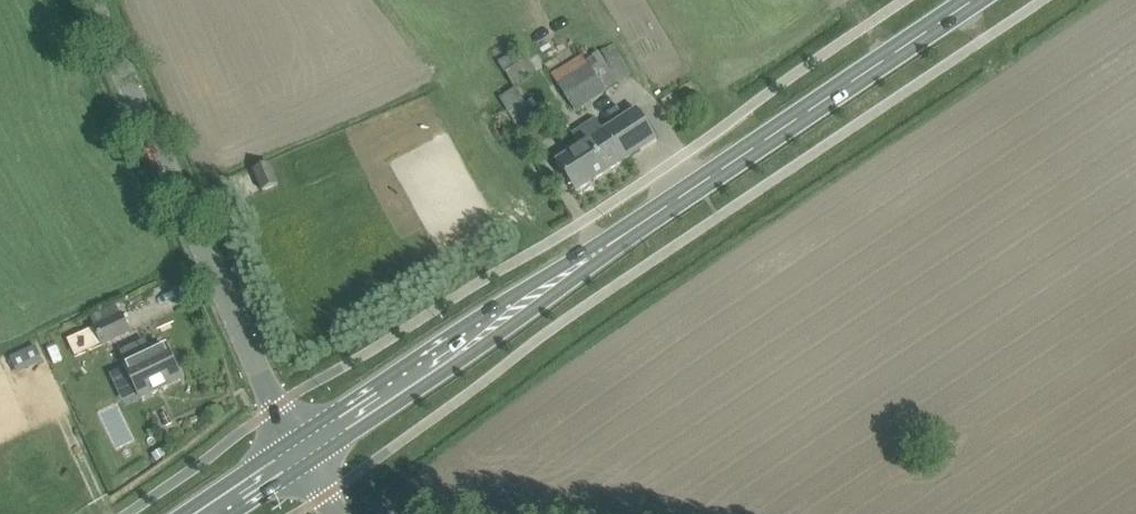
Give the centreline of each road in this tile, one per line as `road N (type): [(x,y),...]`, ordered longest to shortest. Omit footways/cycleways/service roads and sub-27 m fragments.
road 1 (secondary): [(305,457),(974,0)]
road 2 (tertiary): [(305,457),(89,0)]

